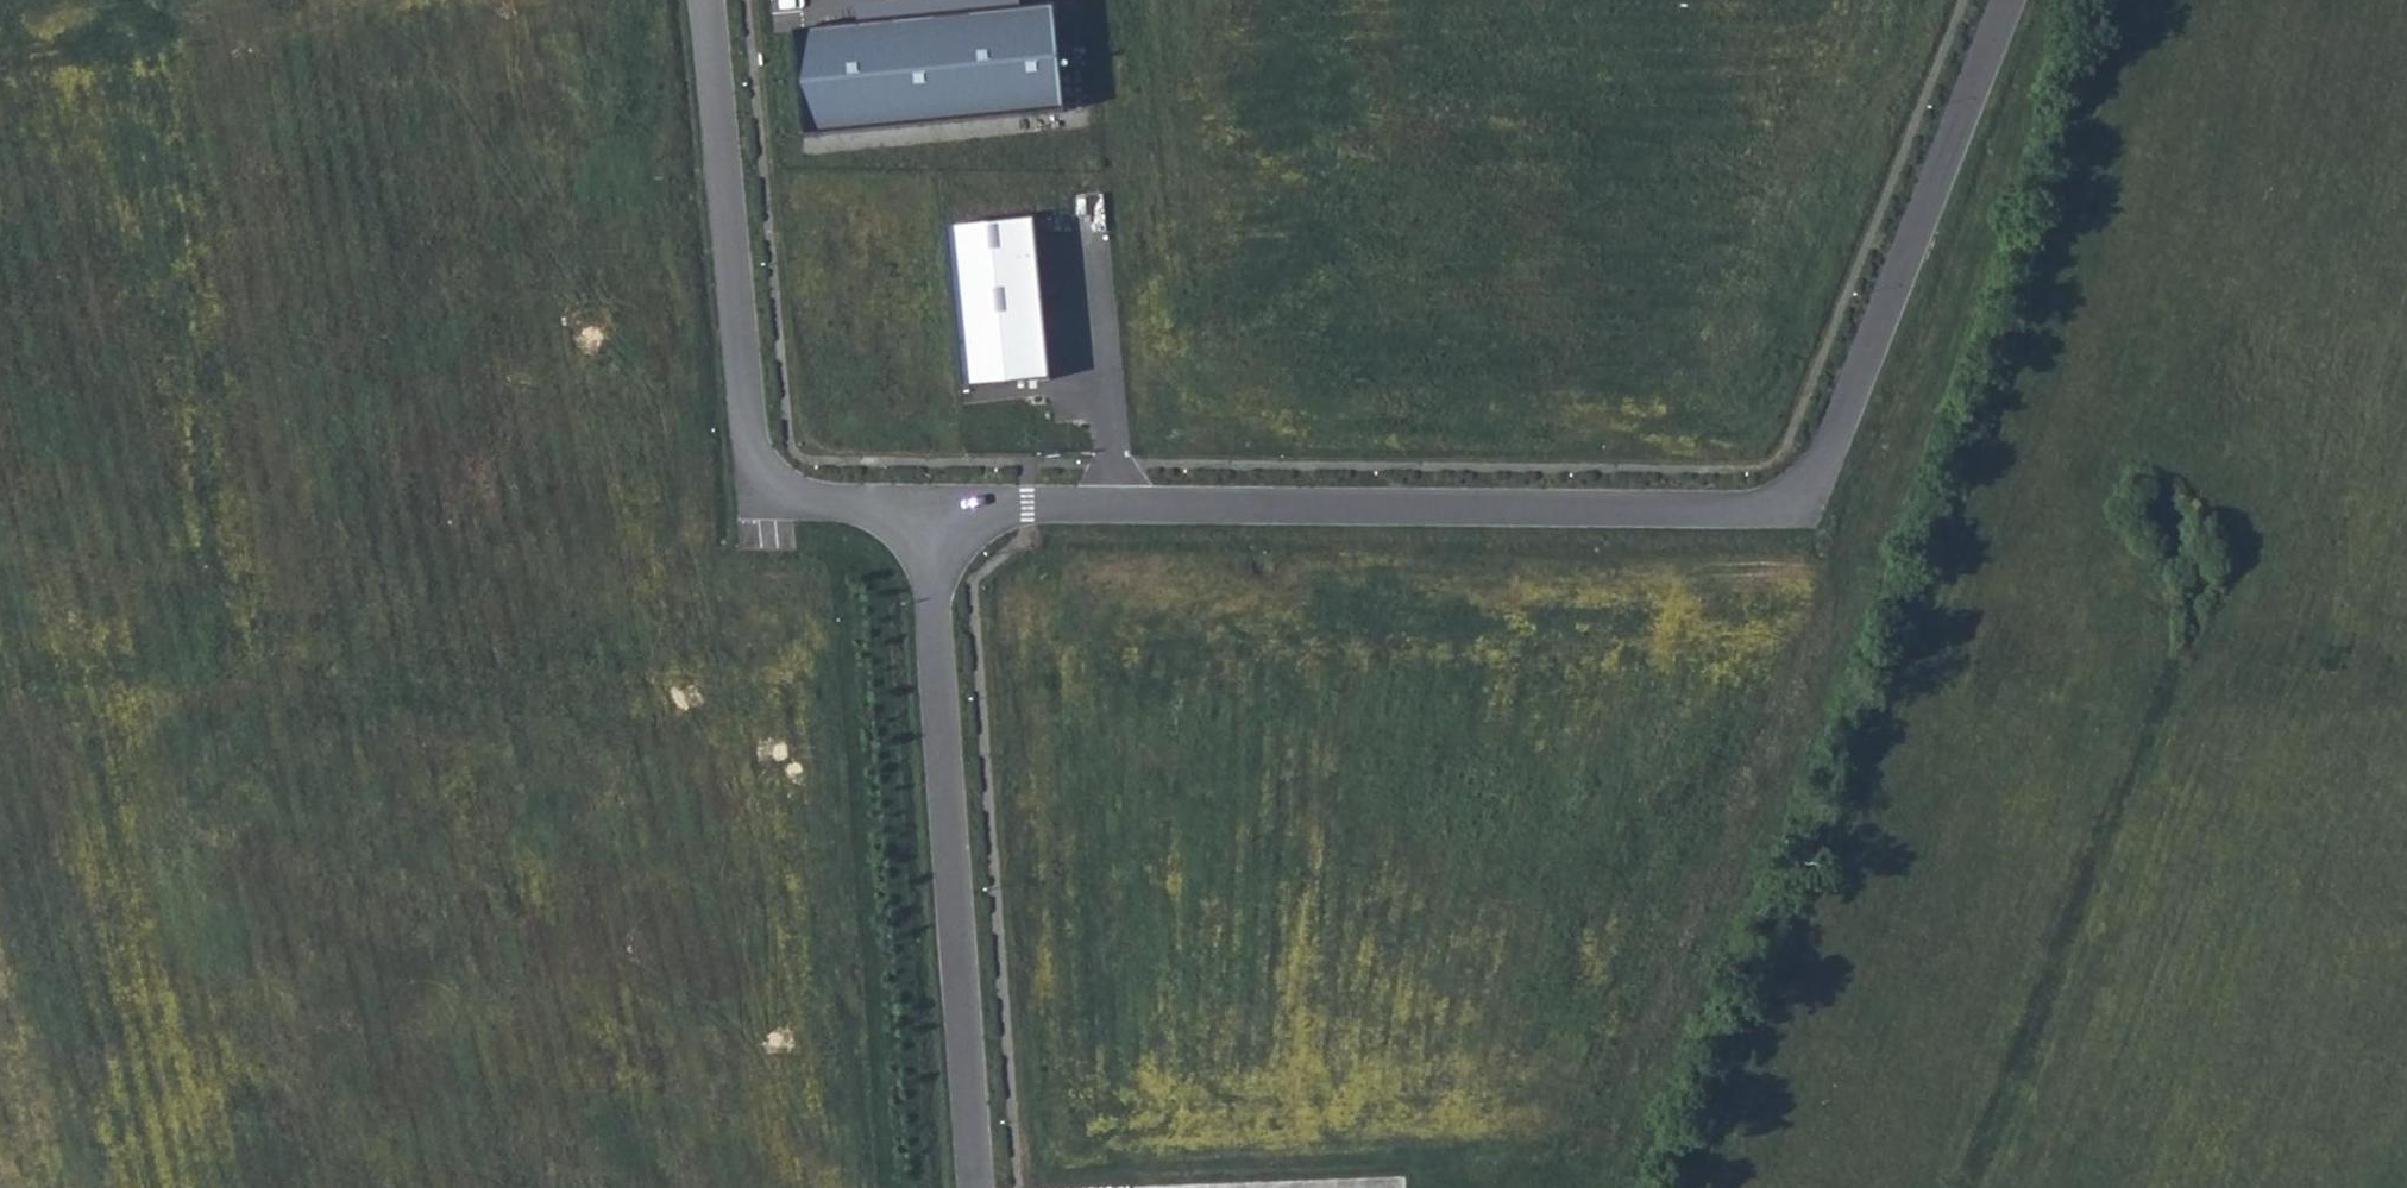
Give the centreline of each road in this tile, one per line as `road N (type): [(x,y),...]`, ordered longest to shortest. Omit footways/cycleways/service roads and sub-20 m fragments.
road 1 (unclassified): [(929,506),(1769,509),(1823,466),(2010,0)]
road 2 (unclassified): [(929,506),(975,1187)]
road 3 (unclassified): [(710,0),(751,469),(809,501),(929,506)]

